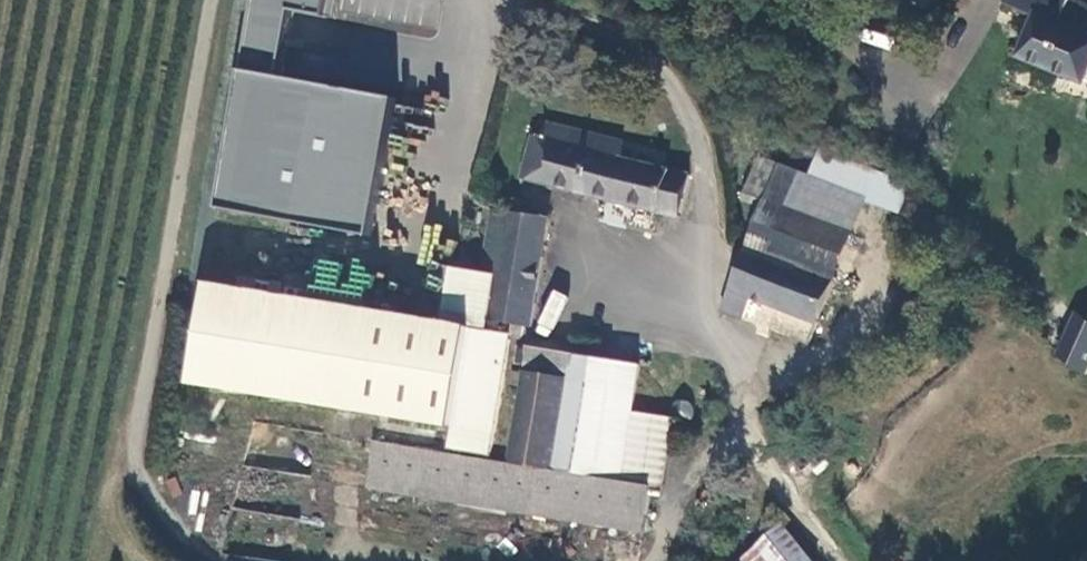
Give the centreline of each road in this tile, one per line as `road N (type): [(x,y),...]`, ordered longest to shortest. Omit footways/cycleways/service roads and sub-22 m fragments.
road 1 (track): [(217,0),(130,461),(177,545),(212,560)]
road 2 (track): [(702,325),(844,560)]
road 3 (track): [(657,560),(695,487),(731,370)]

